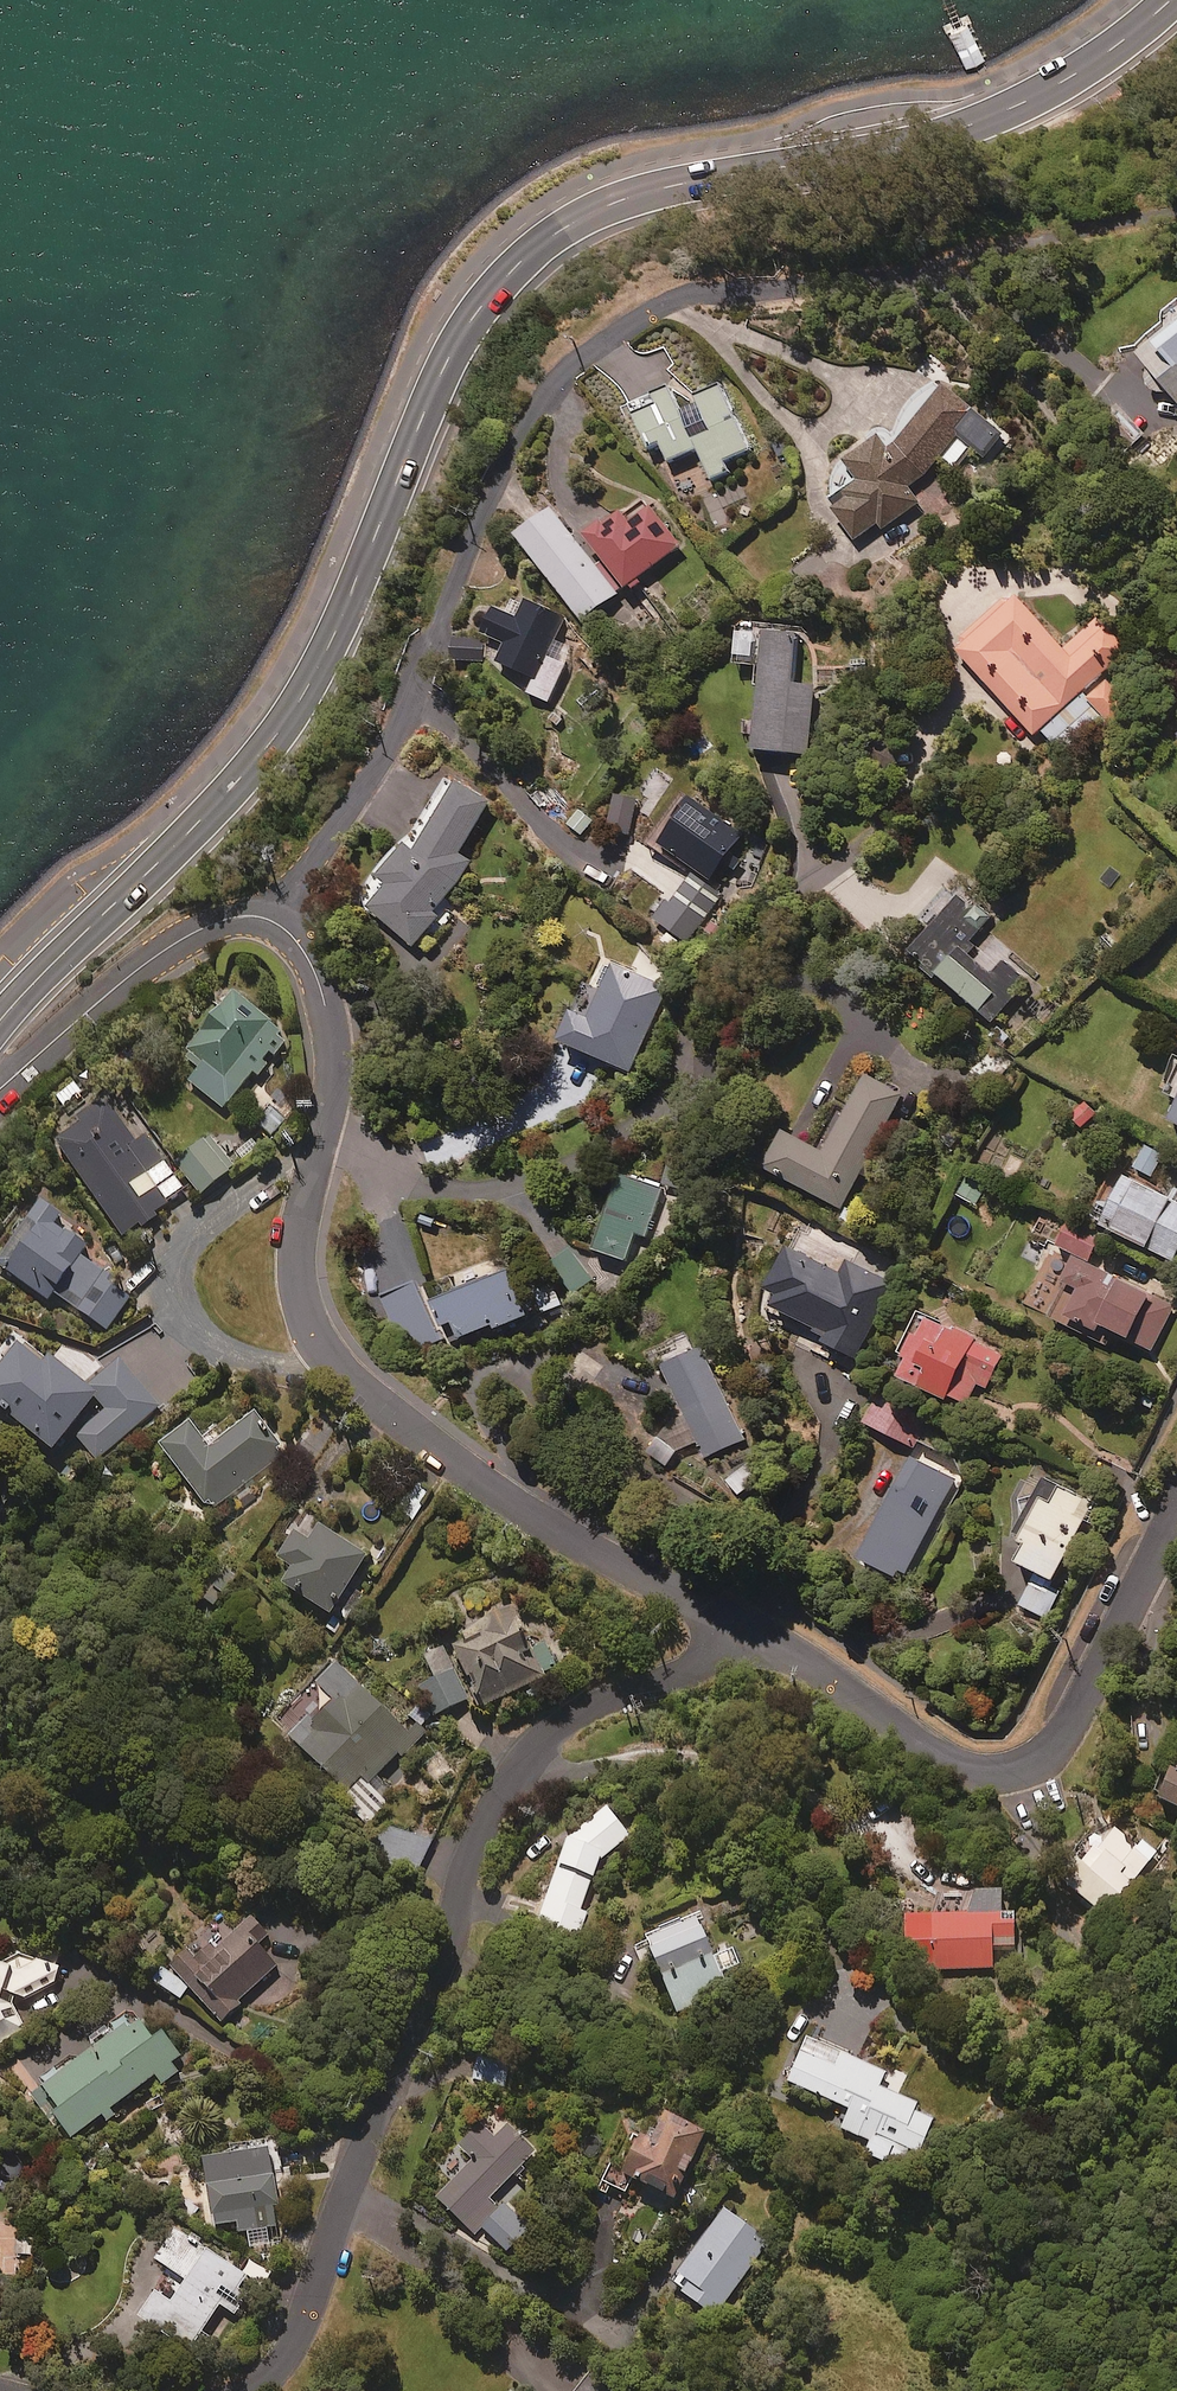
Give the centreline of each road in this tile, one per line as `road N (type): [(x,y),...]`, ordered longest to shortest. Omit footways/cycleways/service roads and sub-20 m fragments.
road 1 (secondary): [(1171,0),(1079,73),(978,122),(853,157),(640,193),(561,228),(522,259),(489,295),(435,384),(344,616),(289,718),(169,855),(0,1019)]
road 2 (residential): [(270,918),(401,726),(519,432),(544,392),(590,348),(675,298),(877,285),(969,265)]
road 3 (residential): [(270,918),(303,946),(331,1040),(331,1113),(295,1265),(303,1310),(324,1350),(379,1405),(556,1534),(751,1629)]
road 4 (residential): [(751,1629),(694,1670),(558,1725),(512,1777),(476,1835),(444,1965),(395,2064),(294,2351),(249,2390)]
road 5 (residential): [(751,1629),(854,1690),(939,1754),(966,1768),(1013,1770),(1052,1752),(1065,1733),(1176,1517)]
road 6 (residential): [(0,1089),(116,984),(182,937),(228,917),(270,918)]

